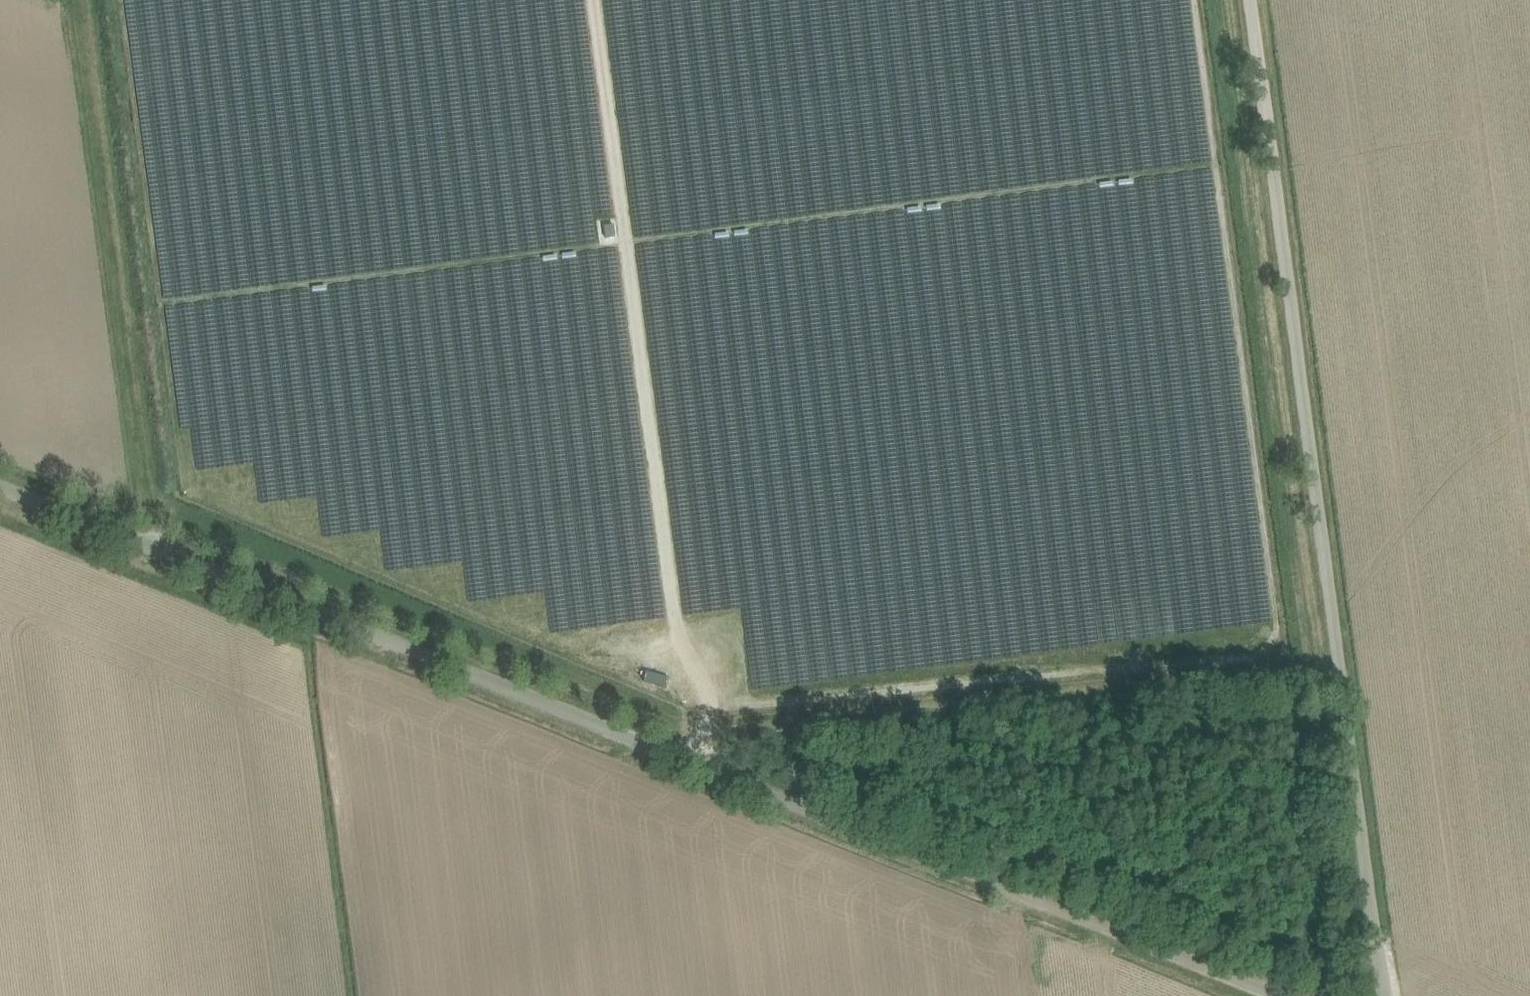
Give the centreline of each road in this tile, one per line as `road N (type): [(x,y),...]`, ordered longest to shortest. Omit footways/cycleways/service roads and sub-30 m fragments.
road 1 (unclassified): [(1286,995),(0,502)]
road 2 (unclassified): [(1246,0),(1378,995)]

